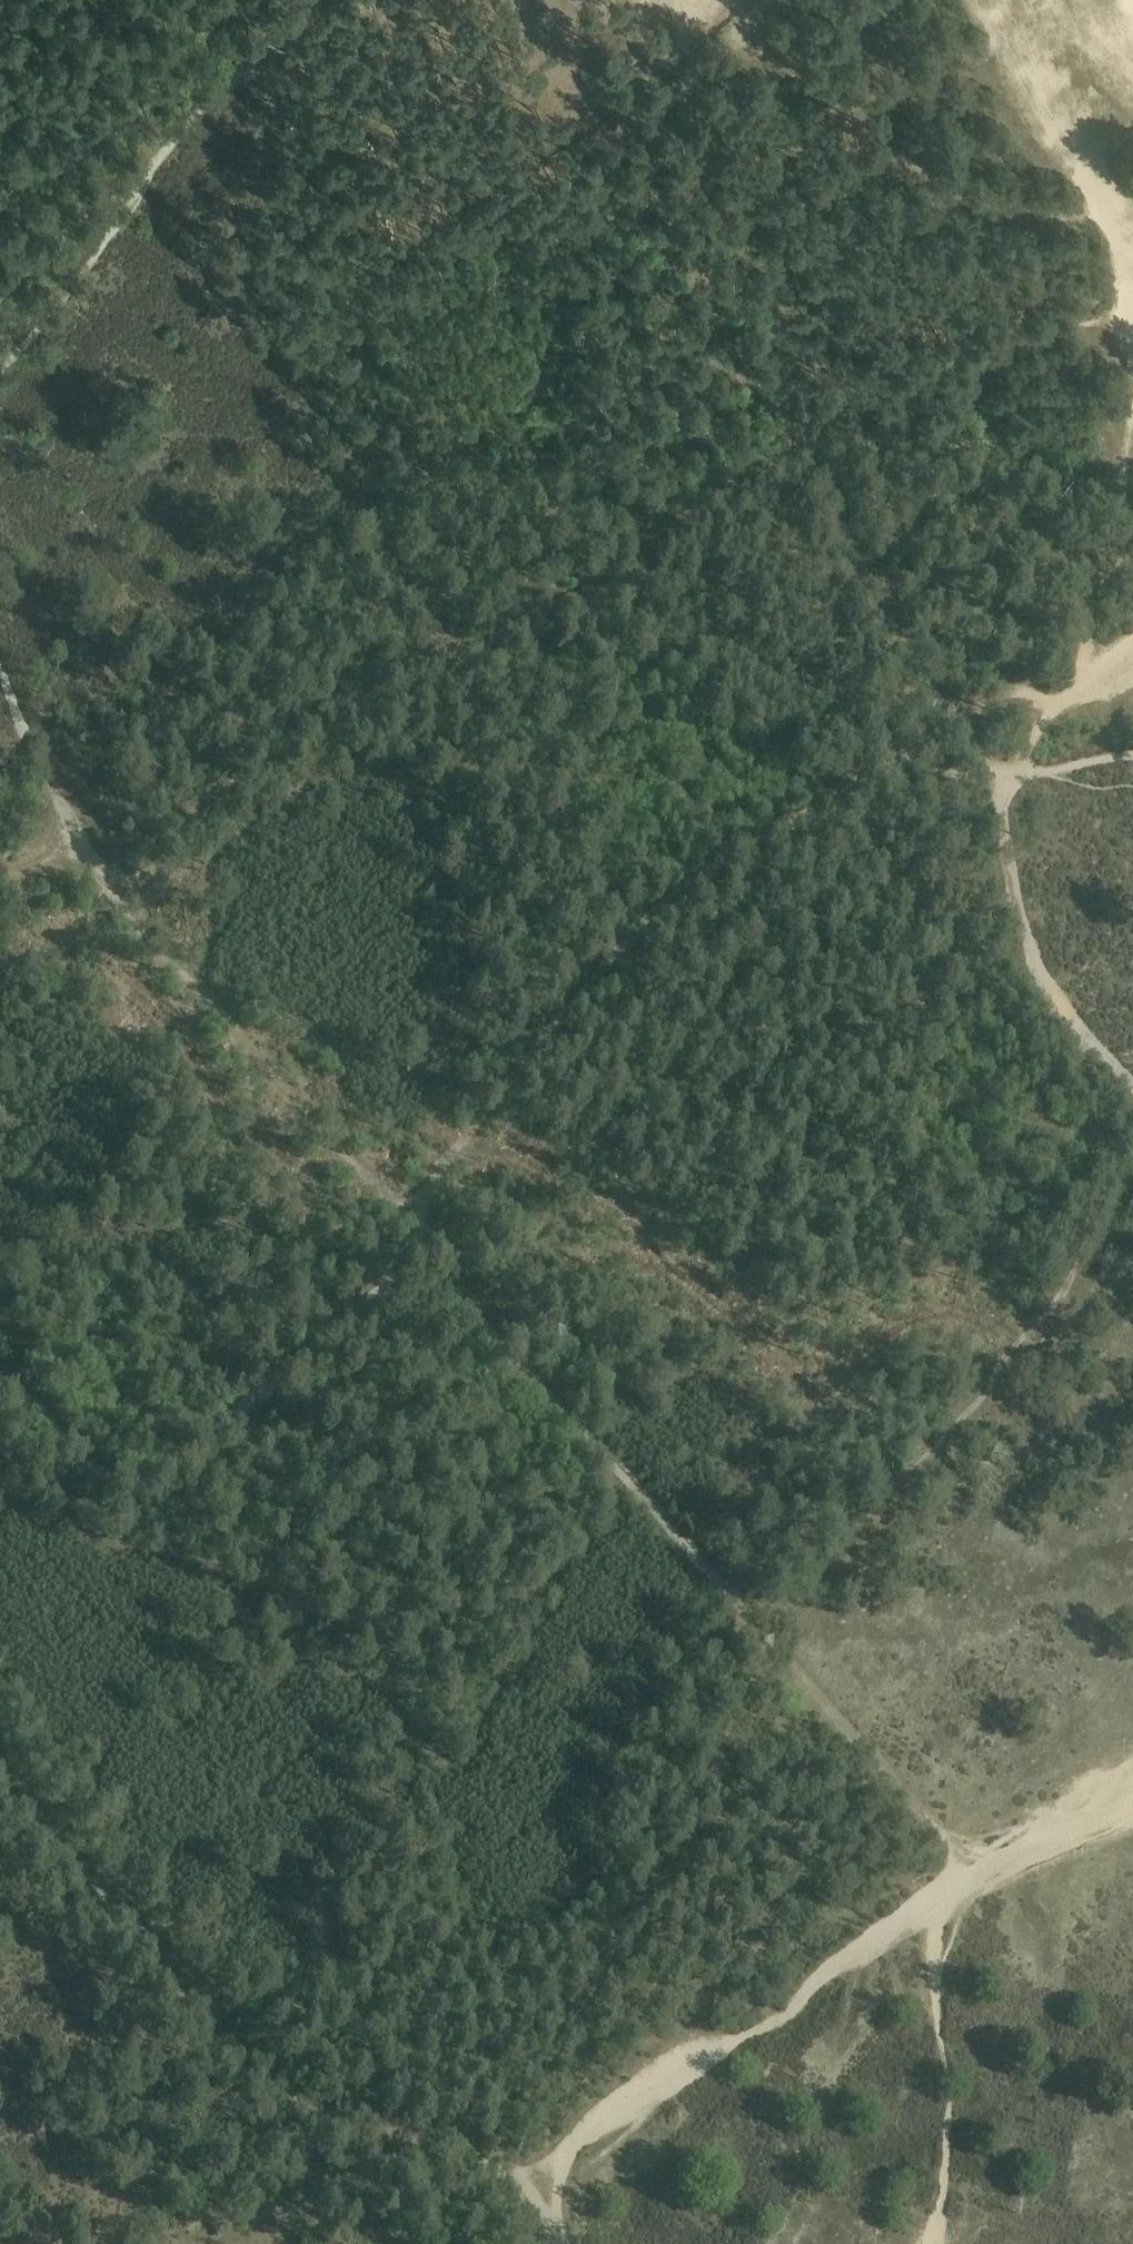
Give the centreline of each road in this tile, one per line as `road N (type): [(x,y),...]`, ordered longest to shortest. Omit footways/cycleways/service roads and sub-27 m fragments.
road 1 (track): [(1132,1807),(1049,1835),(942,1893),(857,1947),(791,2010),(648,2085),(570,2146),(540,2189)]
road 2 (track): [(540,2189),(496,2163),(401,2132),(237,2060),(0,1785)]
road 3 (track): [(987,778),(1132,758)]

